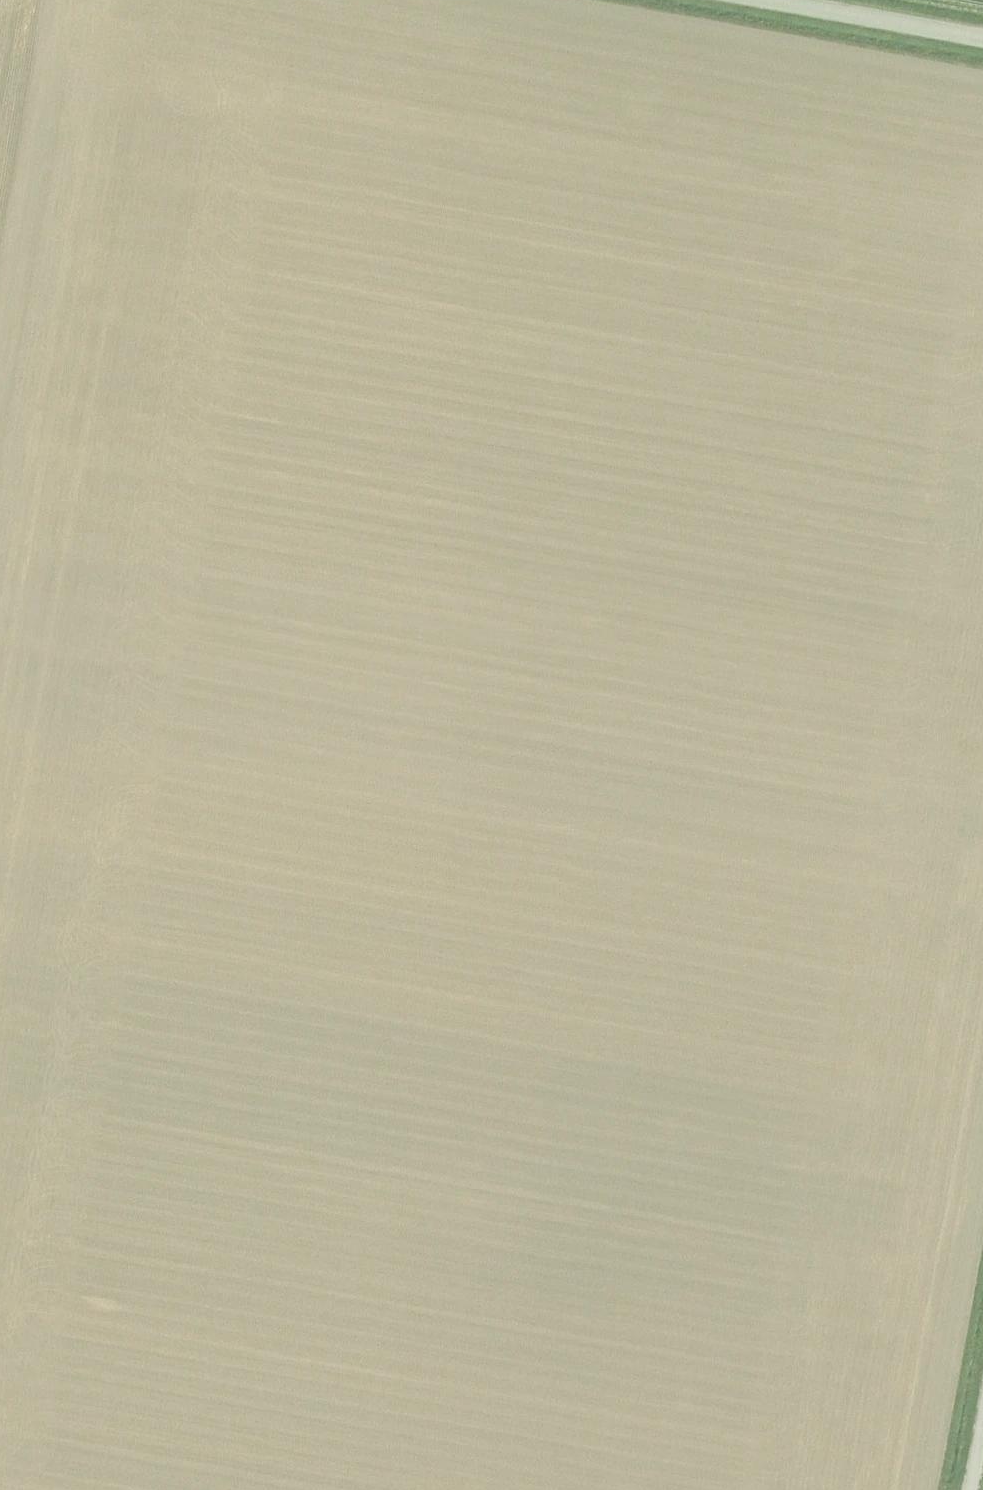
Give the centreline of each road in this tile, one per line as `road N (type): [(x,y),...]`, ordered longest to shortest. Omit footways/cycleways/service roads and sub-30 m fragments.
road 1 (unclassified): [(982,37),(781,0)]

